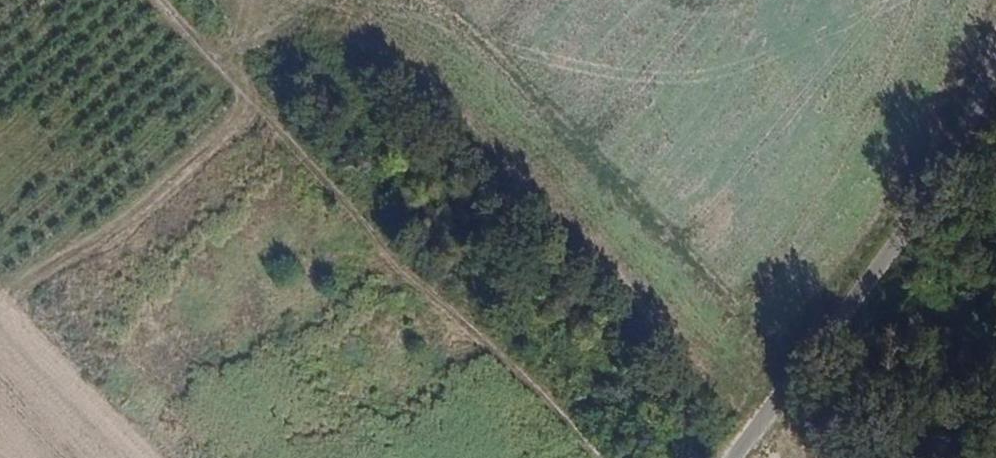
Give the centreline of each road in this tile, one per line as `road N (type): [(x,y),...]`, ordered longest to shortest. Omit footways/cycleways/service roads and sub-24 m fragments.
road 1 (unclassified): [(995,68),(956,159),(736,457)]

